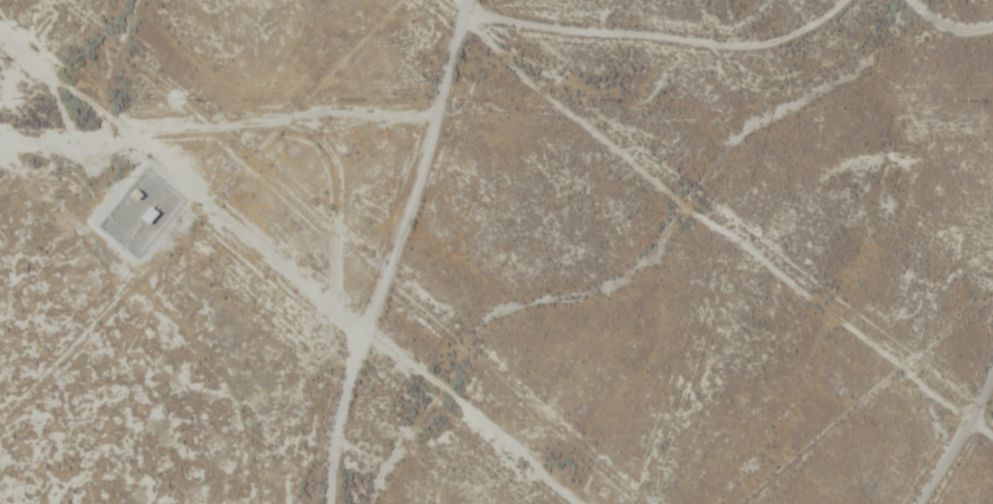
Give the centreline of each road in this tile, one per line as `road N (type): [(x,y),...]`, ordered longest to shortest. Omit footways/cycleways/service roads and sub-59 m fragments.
road 1 (residential): [(522,103),(631,212),(992,487)]
road 2 (residential): [(313,503),(330,364),(413,212),(522,103)]

